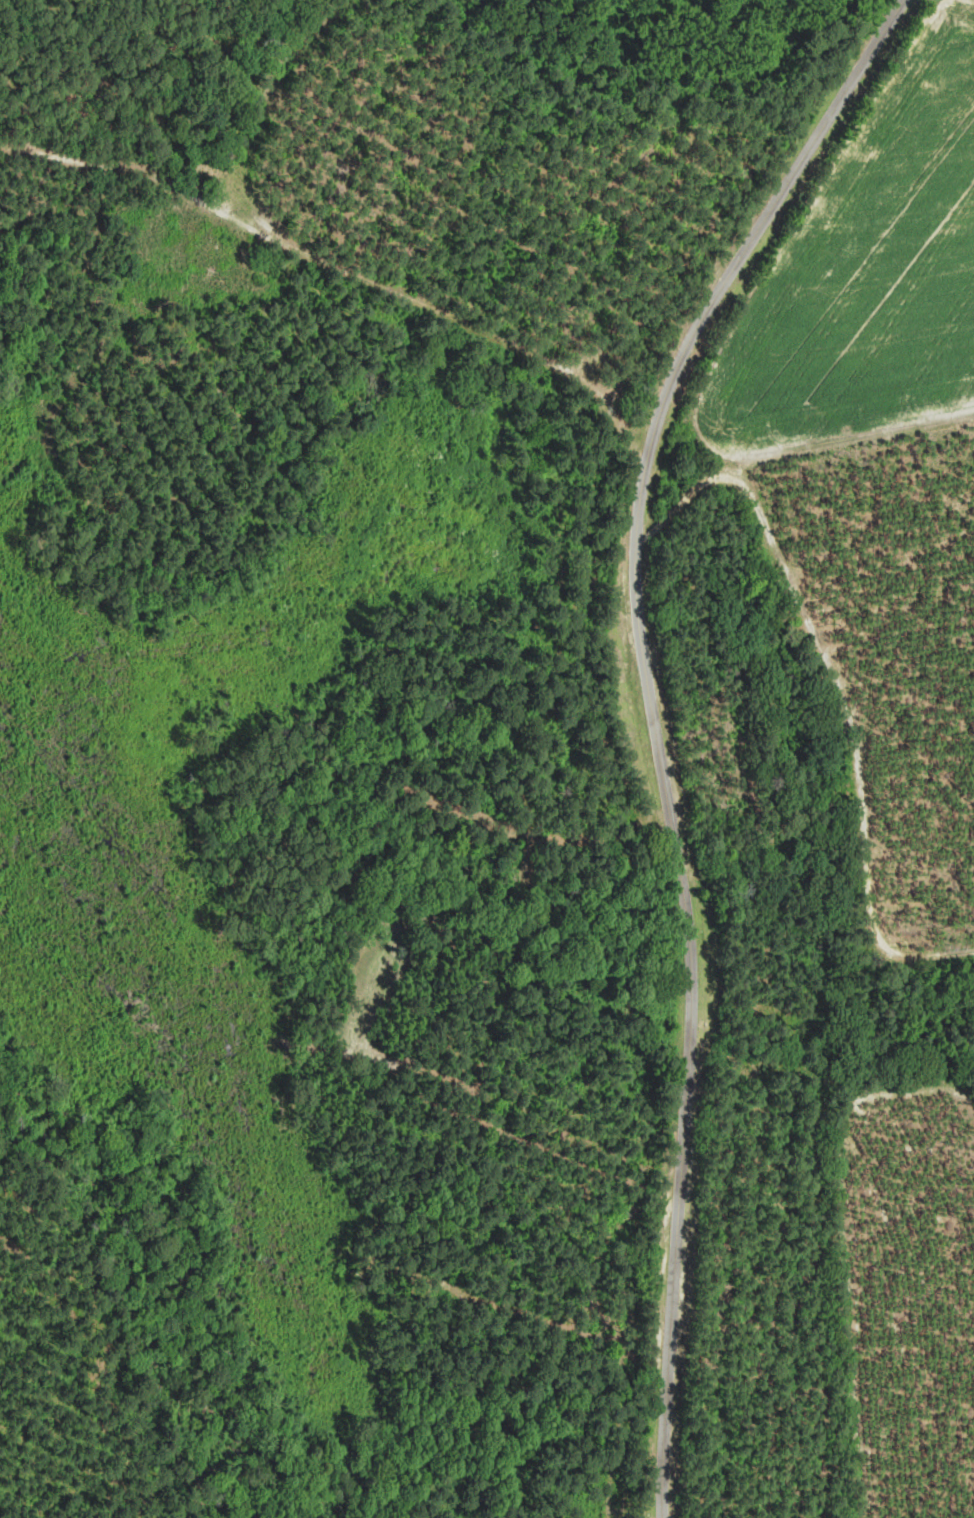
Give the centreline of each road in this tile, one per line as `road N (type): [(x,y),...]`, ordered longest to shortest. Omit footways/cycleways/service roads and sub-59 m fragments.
road 1 (residential): [(663,1517),(691,1001),(680,865),(640,636),(641,492),(690,342),(904,0)]

